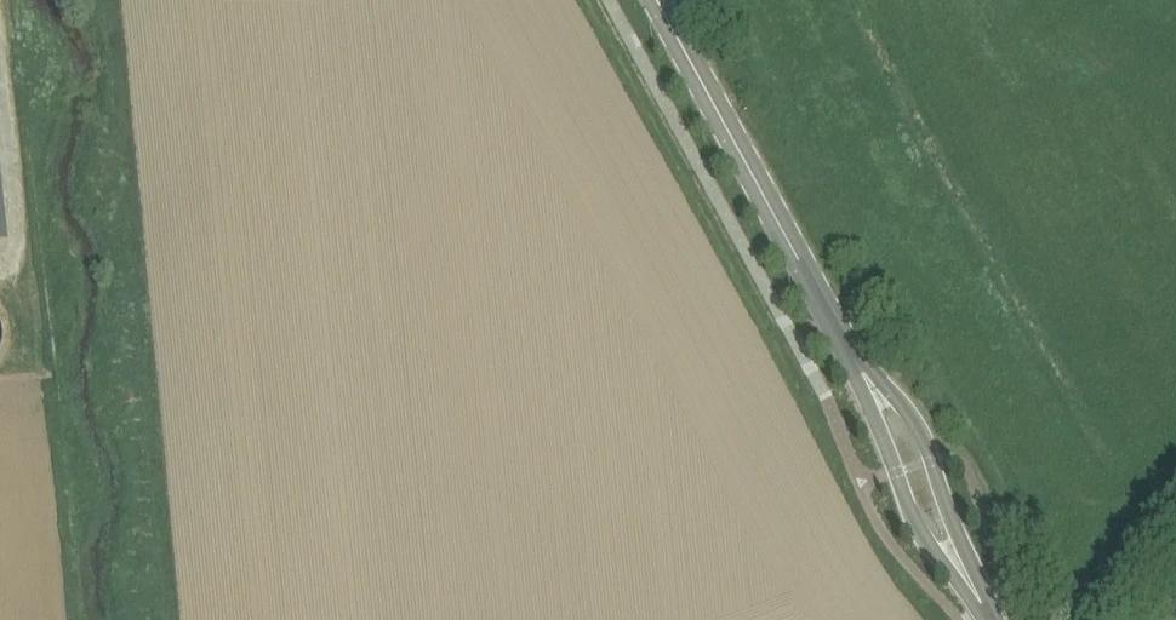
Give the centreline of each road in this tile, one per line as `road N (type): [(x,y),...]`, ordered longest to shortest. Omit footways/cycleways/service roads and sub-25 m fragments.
road 1 (secondary): [(857,369),(658,0)]
road 2 (secondary): [(979,591),(916,424),(857,369)]
road 3 (secondary): [(857,369),(915,521),(979,591)]

